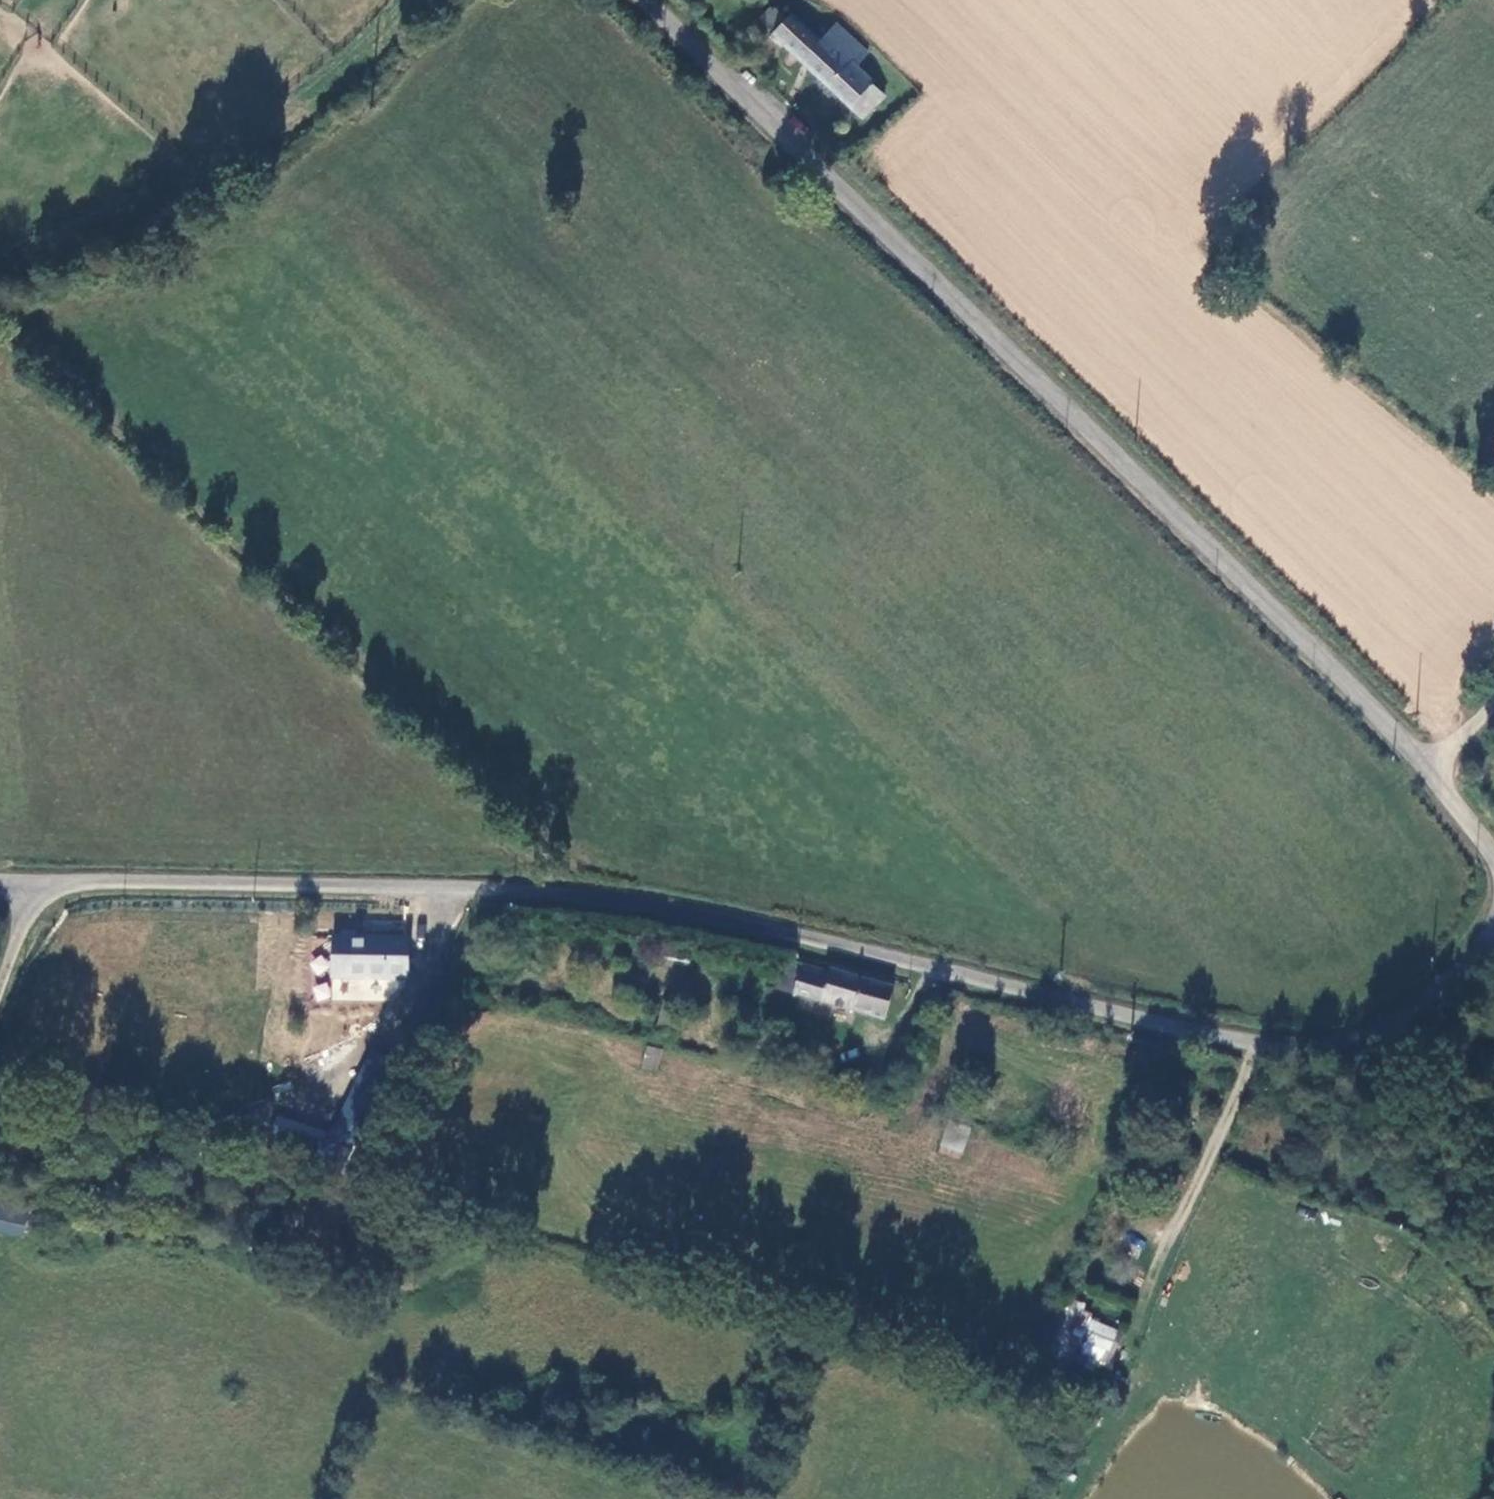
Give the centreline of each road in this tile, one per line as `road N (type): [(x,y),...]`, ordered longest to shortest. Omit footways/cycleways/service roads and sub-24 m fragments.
road 1 (unclassified): [(646,0),(1298,635),(1428,774),(1493,860)]

